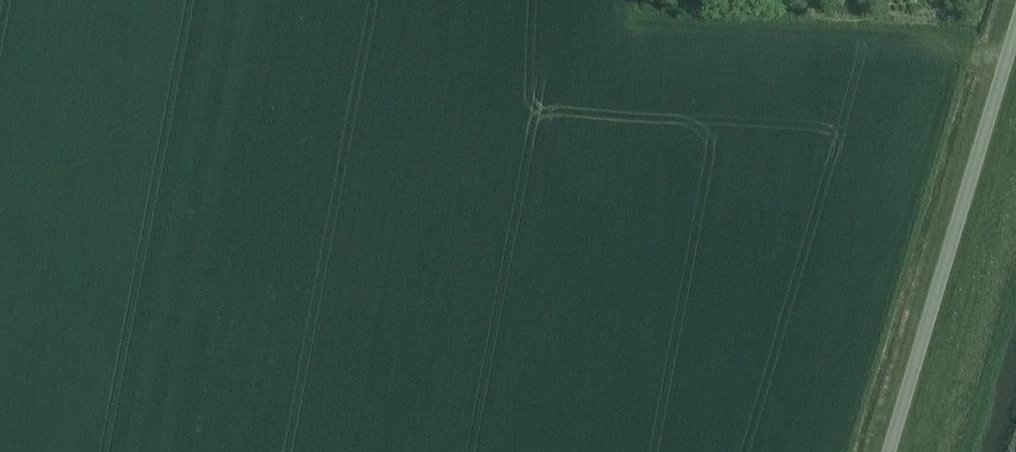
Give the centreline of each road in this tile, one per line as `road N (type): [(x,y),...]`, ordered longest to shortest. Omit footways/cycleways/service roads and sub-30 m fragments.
road 1 (unclassified): [(888,451),(1015,27)]

